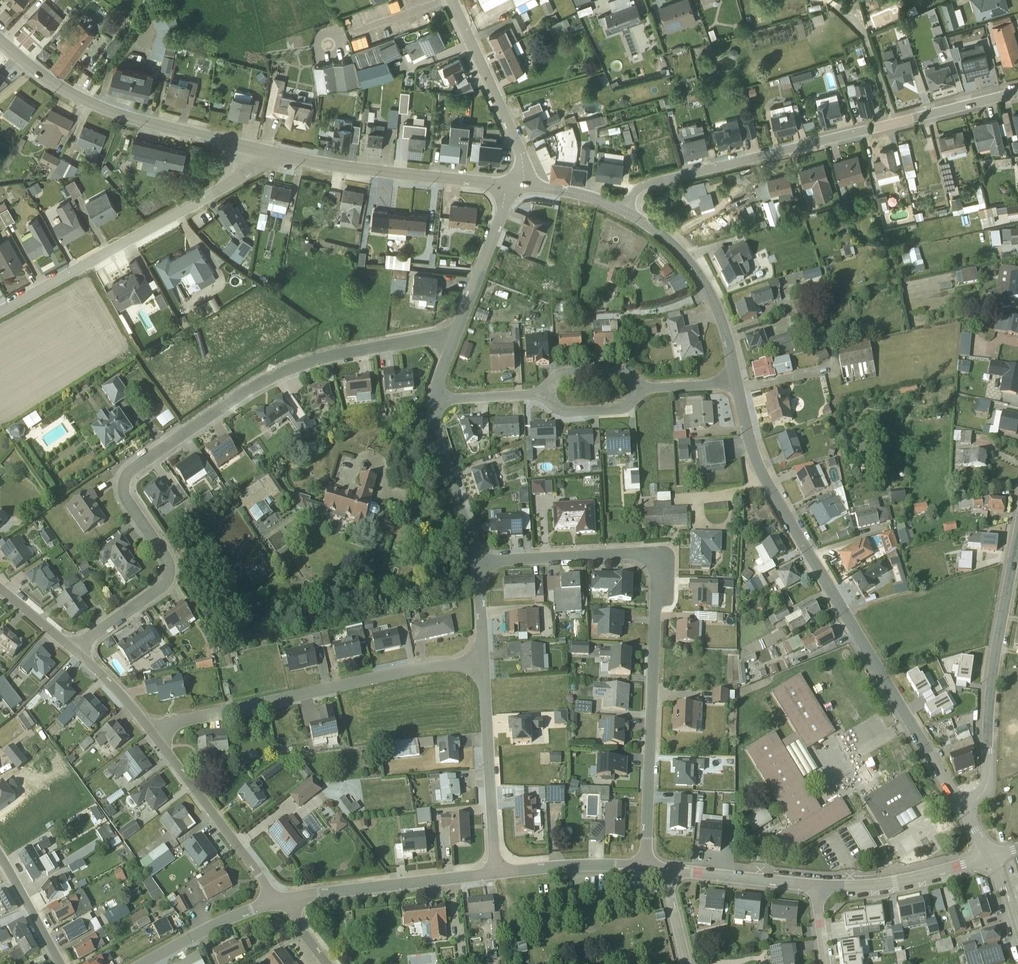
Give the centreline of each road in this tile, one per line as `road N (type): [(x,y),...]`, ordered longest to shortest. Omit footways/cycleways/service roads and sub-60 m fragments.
road 1 (residential): [(75,653),(169,576),(167,560),(124,494),(134,466),(260,379),(350,352),(452,342)]
road 2 (residential): [(644,868),(659,563),(641,552),(481,563)]
road 3 (residential): [(962,808),(759,470),(734,381)]
road 4 (residential): [(626,210),(640,188),(659,181),(1017,92)]
road 5 (residential): [(482,664),(421,668),(146,726)]
road 6 (residential): [(0,312),(219,191),(255,150)]
road 7 (residential): [(962,808),(986,788),(989,711),(1017,537)]
road 8 (residential): [(255,150),(102,109),(0,40)]
road 9 (residential): [(514,185),(352,169),(255,150)]
road 10 (residential): [(272,902),(146,726)]
road 11 (residential): [(496,873),(482,664)]
road 12 (residential): [(734,381),(700,277),(626,210)]
road 13 (residential): [(291,898),(496,873)]
road 14 (residential): [(514,185),(520,150),(452,0)]
road 15 (residential): [(818,886),(894,883),(989,858)]
road 16 (residential): [(481,563),(438,438),(435,399)]
road 17 (residential): [(452,342),(514,185)]
road 18 (residential): [(667,872),(818,886)]
road 19 (residential): [(496,873),(644,868)]
road 20 (residential): [(143,963),(272,902)]
road 21 (residential): [(647,389),(620,369),(561,372),(539,395)]
road 22 (residential): [(60,963),(0,857)]

